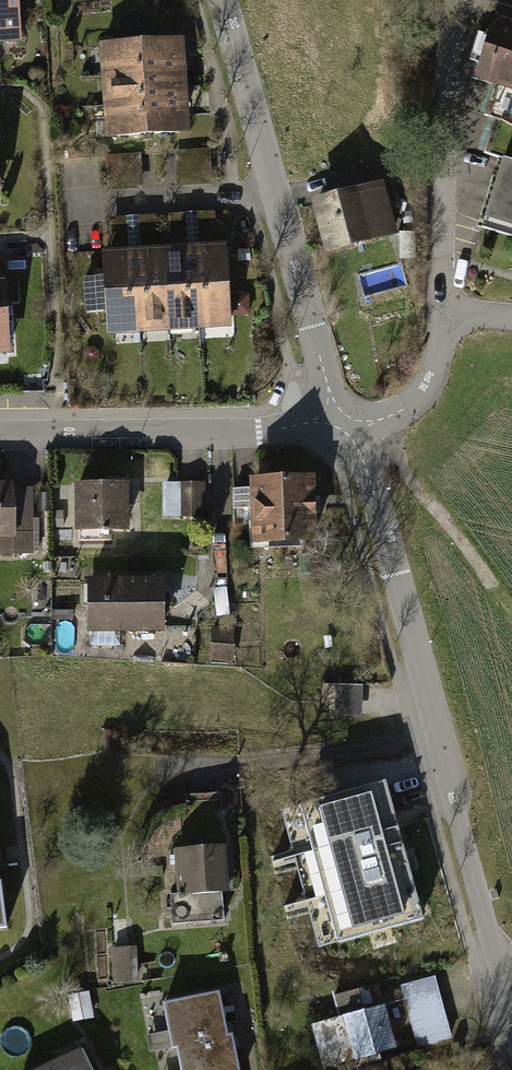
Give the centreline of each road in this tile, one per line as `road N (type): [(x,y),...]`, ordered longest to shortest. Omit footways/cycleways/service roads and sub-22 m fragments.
road 1 (tertiary): [(511,1010),(359,448),(343,422)]
road 2 (tertiary): [(343,422),(221,0)]
road 3 (residential): [(343,422),(0,434)]
road 4 (residential): [(453,0),(442,313)]
road 5 (track): [(373,422),(511,612)]
road 6 (residential): [(442,313),(439,357),(417,397),(381,419),(343,422)]

